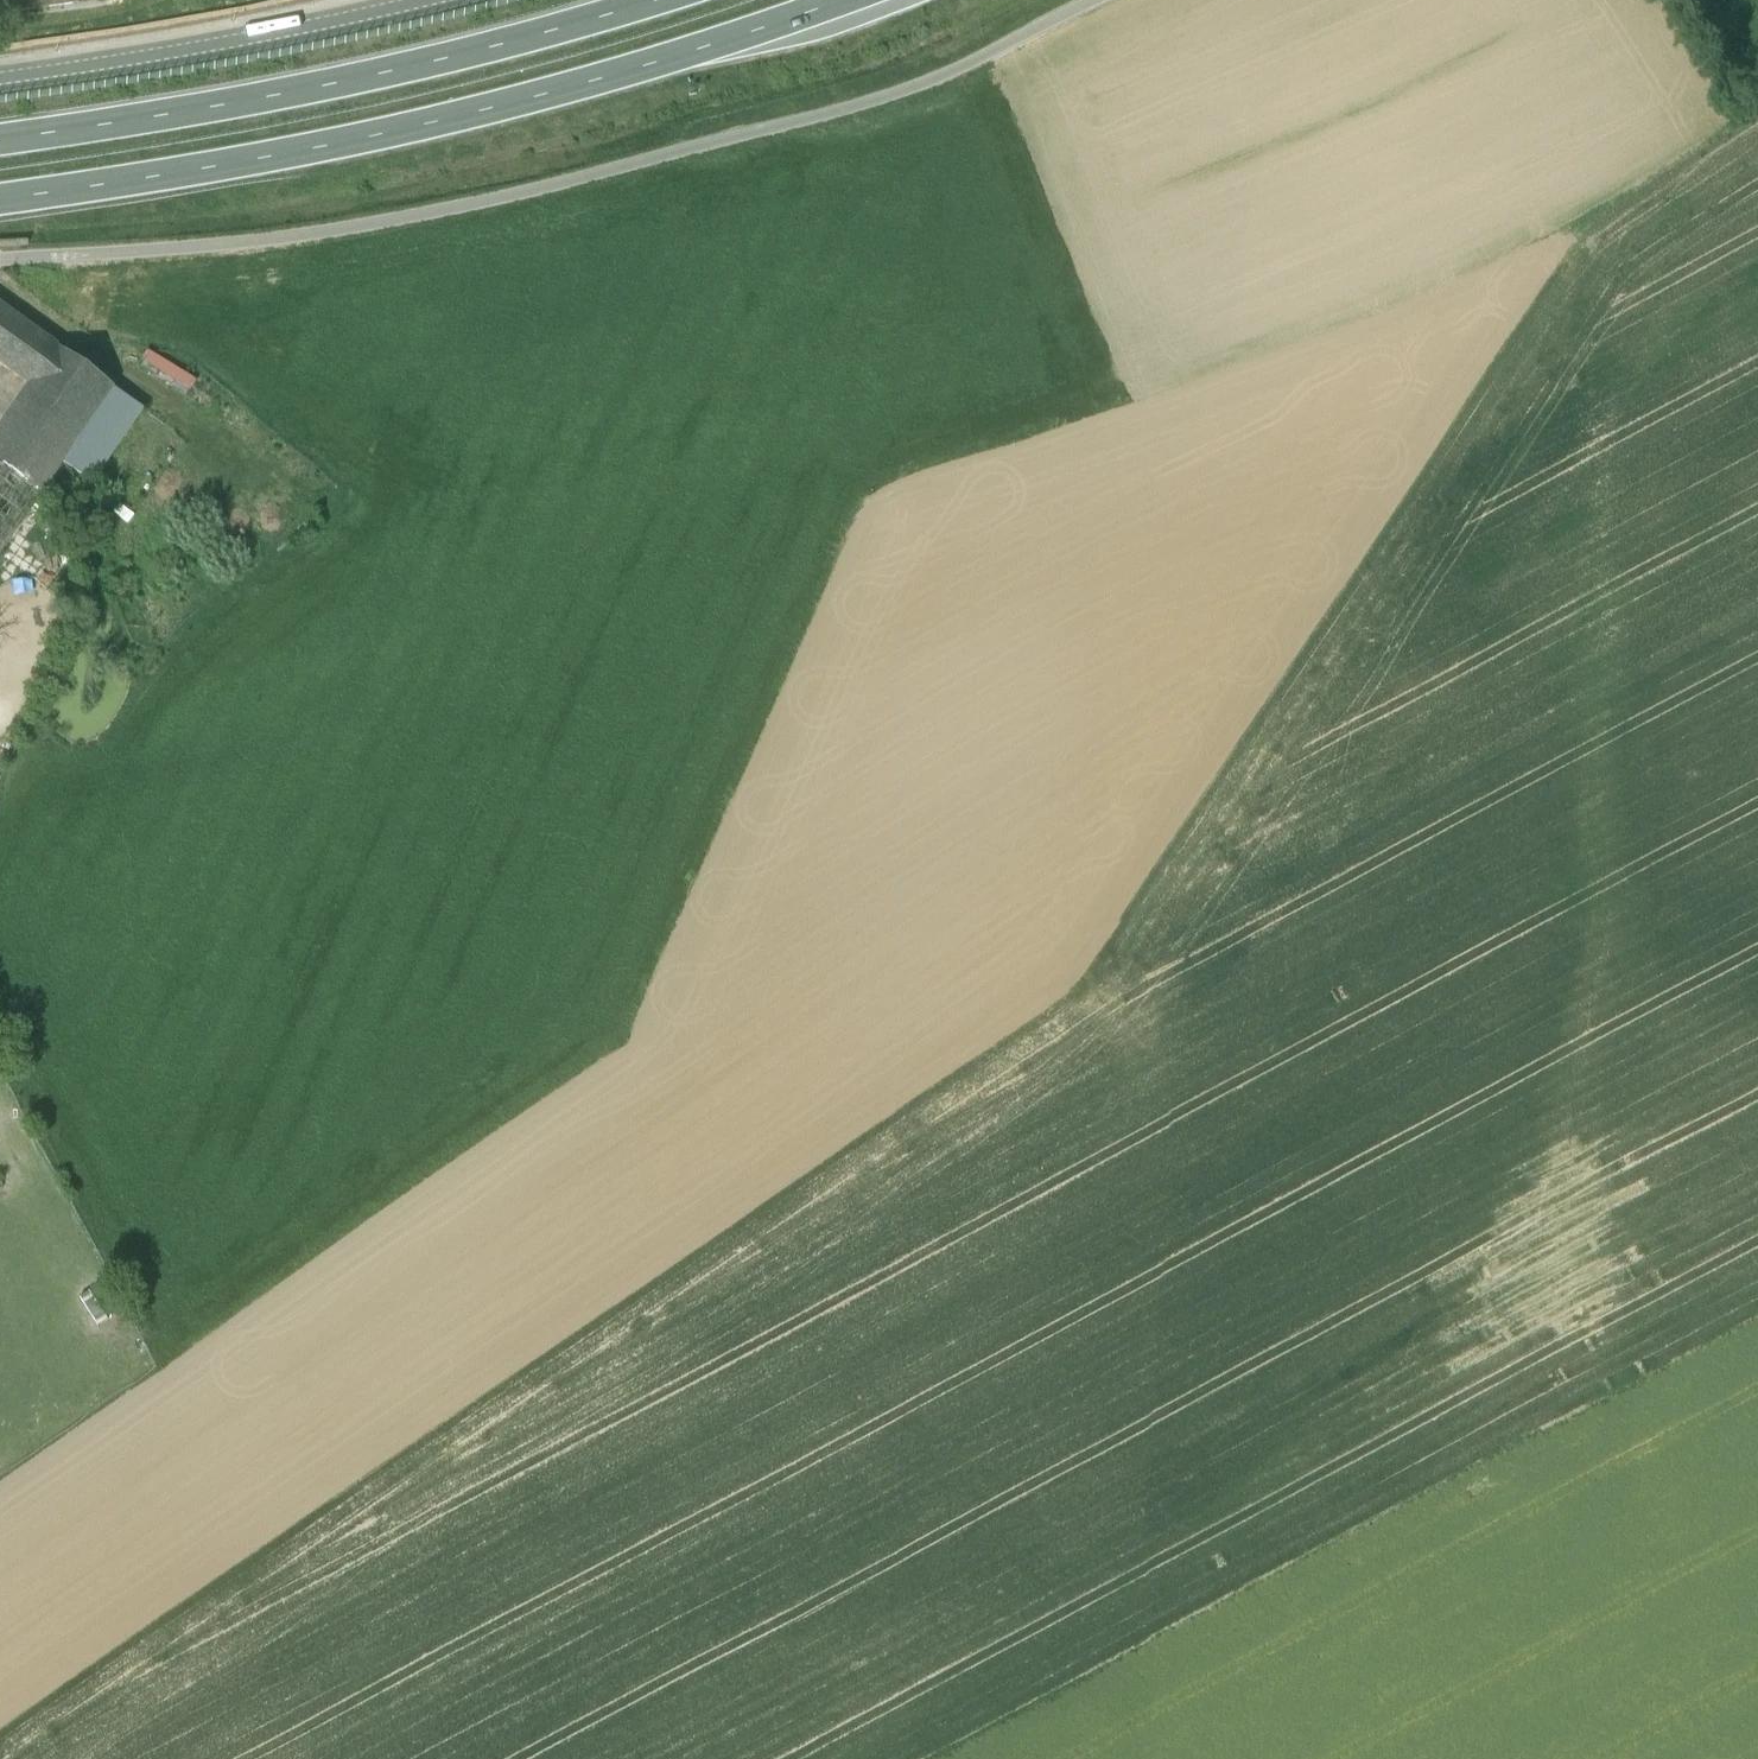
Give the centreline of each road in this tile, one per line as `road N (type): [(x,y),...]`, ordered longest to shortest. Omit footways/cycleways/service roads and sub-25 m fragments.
road 1 (trunk): [(0,199),(412,128),(672,60),(844,0)]
road 2 (trunk): [(656,0),(300,92),(0,138)]
road 3 (tertiary): [(405,0),(248,35),(0,72)]

